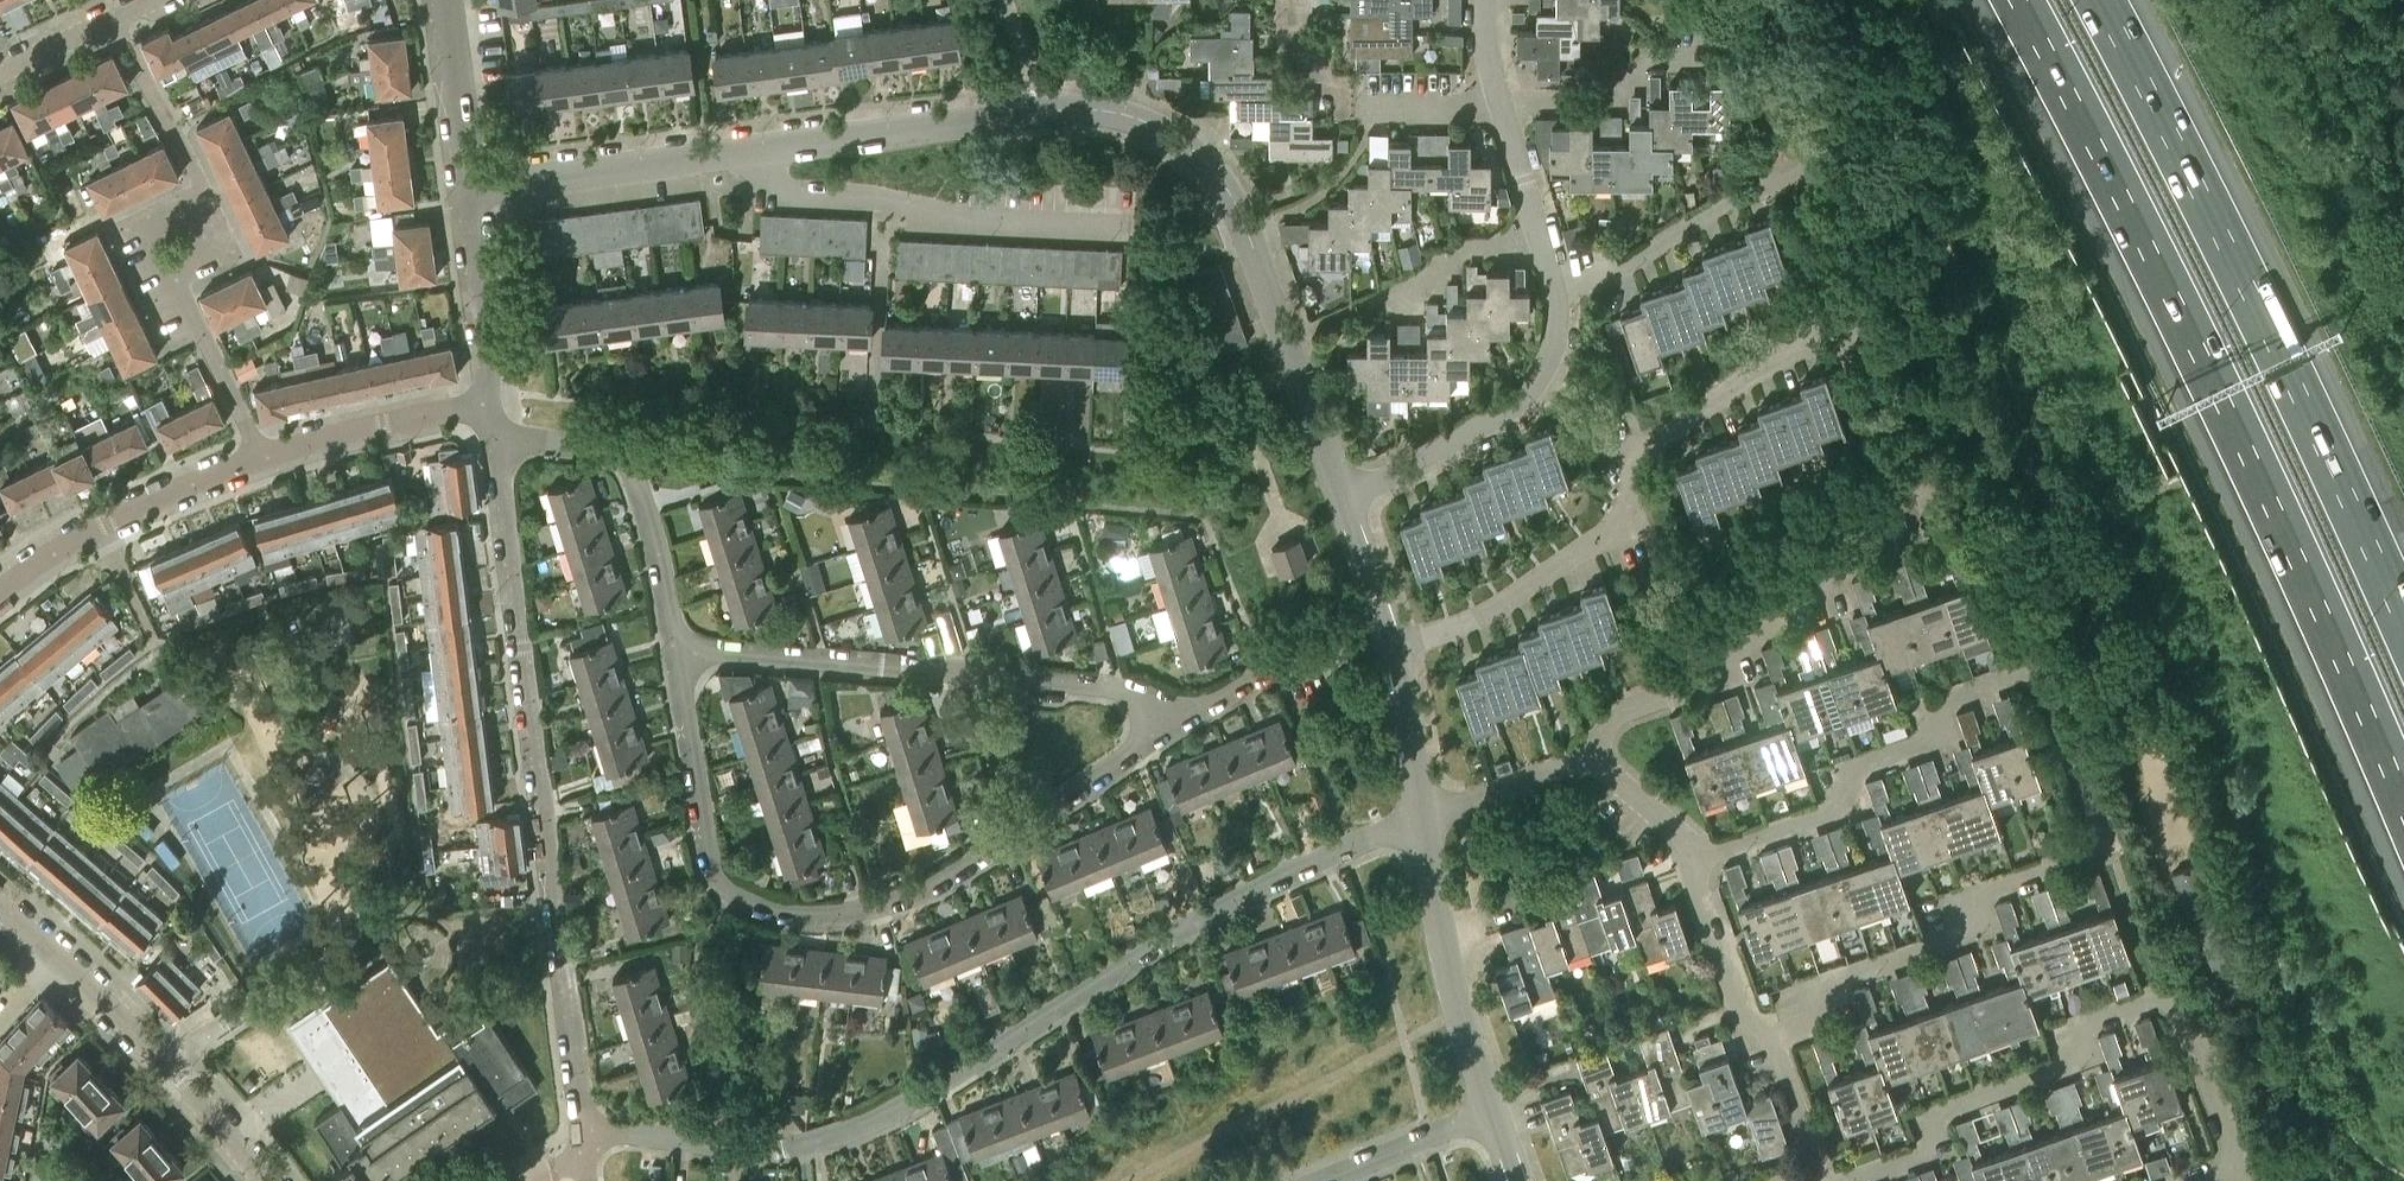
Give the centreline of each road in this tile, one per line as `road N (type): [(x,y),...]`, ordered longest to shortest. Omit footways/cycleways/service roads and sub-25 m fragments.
road 1 (residential): [(586,1128),(780,1148),(888,1115),(1239,897),(1424,818)]
road 2 (motorway): [(2010,0),(2253,477),(2403,818)]
road 3 (residential): [(1343,503),(1246,227),(1228,193),(1183,144),(1140,119),(1073,109),(760,149)]
road 4 (residential): [(677,648),(711,862),(736,896),(774,909),(839,914),(900,901),(972,862),(1170,726)]
road 5 (residential): [(586,1128),(495,431)]
road 6 (motorway): [(2403,608),(2106,0)]
road 7 (residential): [(1692,859),(1843,804),(1853,772),(1935,740),(1945,696),(2026,668),(2051,684),(2107,847)]
road 8 (residential): [(1839,1180),(1918,1153),(1951,1107),(2060,1067),(2092,1020),(2166,993),(2185,1013),(2245,1173)]
road 9 (residential): [(1393,648),(1504,604),(1610,534),(1626,516),(1624,465),(1825,328)]
road 10 (residential): [(1170,726),(1123,687),(677,648)]
road 11 (residential): [(1765,1039),(1823,1013),(1841,981),(1969,932),(1986,893),(2107,847)]
road 12 (residential): [(760,149),(779,190),(864,197),(957,218),(1132,229)]
road 13 (residential): [(1593,757),(1612,719),(1714,673),(1752,633),(1819,597),(1834,570),(1884,532)]
road 14 (residential): [(677,648),(627,463),(557,439),(495,431)]
road 15 (residential): [(1343,503),(1527,396),(1556,341),(1557,291)]
road 16 (residential): [(261,1180),(170,1065),(56,956)]
road 17 (residential): [(1492,1109),(1459,1011),(1424,818)]
road 18 (residential): [(0,593),(107,523),(261,460)]
road 19 (residential): [(760,149),(516,185),(477,181)]
road 20 (residential): [(1557,291),(1615,270),(1770,177)]
road 21 (residential): [(261,460),(490,406)]
road 22 (residential): [(1502,105),(1596,102),(1653,58),(1719,58)]
road 23 (residential): [(490,406),(472,222),(477,181)]
road 24 (residential): [(261,460),(186,300),(188,274)]
road 25 (residential): [(1765,1039),(1745,1022),(1692,859)]
road 26 (residential): [(1170,726),(1342,640)]
road 27 (residential): [(1492,1109),(1316,1180)]
road 28 (residential): [(1542,246),(1474,252),(1368,305)]
road 29 (residential): [(477,181),(464,158),(444,0)]
road 30 (residential): [(1424,818),(1593,757)]
road 31 (residential): [(1424,818),(1393,648)]
road 32 (residential): [(209,202),(130,51)]
road 33 (residential): [(0,71),(149,0)]
road 34 (residential): [(1393,648),(1343,503)]
road 35 (residential): [(1822,1180),(1765,1039)]
road 36 (residential): [(1785,182),(1810,165),(1809,144),(1795,129),(1774,130),(1760,144),(1770,177)]
road 37 (residential): [(1542,246),(1502,105)]
road 38 (residential): [(1692,859),(1682,831),(1593,757)]
road 39 (residential): [(1845,333),(1863,322),(1867,302),(1847,281),(1819,291),(1814,311),(1825,328)]
road 40 (residential): [(1369,109),(1502,105)]
road 41 (residential): [(1913,541),(1932,518),(1918,492),(1898,490),(1882,503),(1884,532)]
road 42 (residential): [(188,274),(159,265),(152,232),(209,202)]

